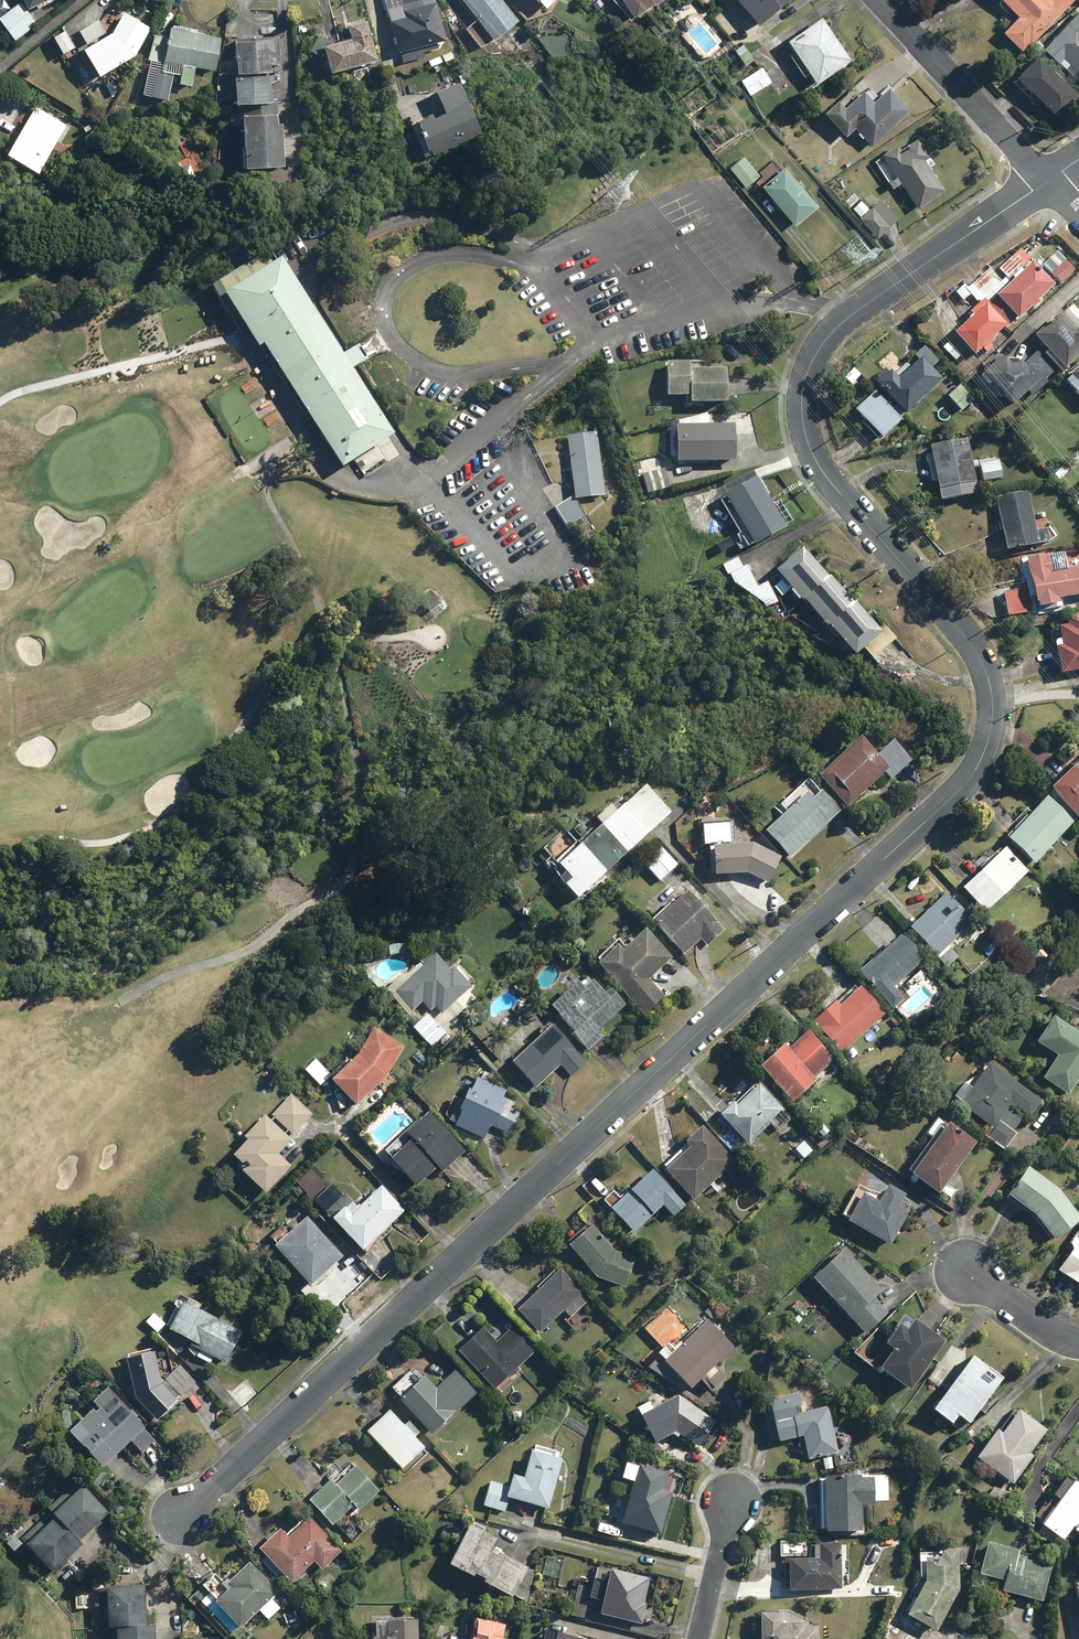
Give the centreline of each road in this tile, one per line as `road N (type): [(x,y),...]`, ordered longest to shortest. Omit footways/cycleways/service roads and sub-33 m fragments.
road 1 (residential): [(1044,182),(848,315),(829,332),(802,385),(804,436),(817,463),(984,667),(993,703),(973,772),(177,1517)]
road 2 (residential): [(876,0),(1044,182)]
road 3 (residential): [(698,1638),(733,1494)]
road 4 (residential): [(1078,1345),(1047,1336),(965,1271)]

